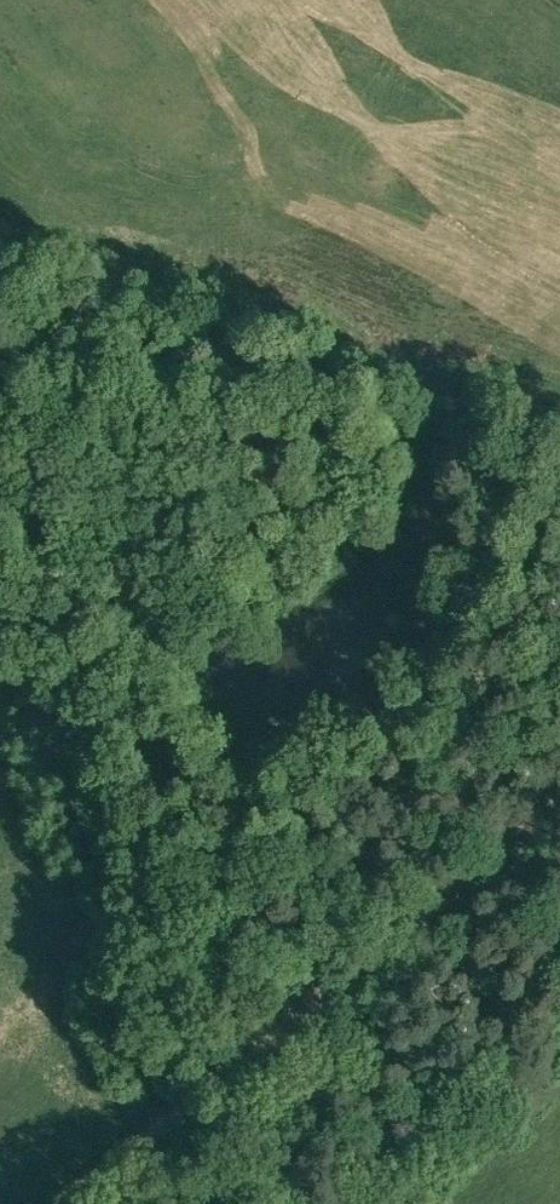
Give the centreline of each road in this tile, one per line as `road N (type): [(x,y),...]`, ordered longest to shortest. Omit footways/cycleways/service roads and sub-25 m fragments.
road 1 (track): [(71,1203),(559,800)]

